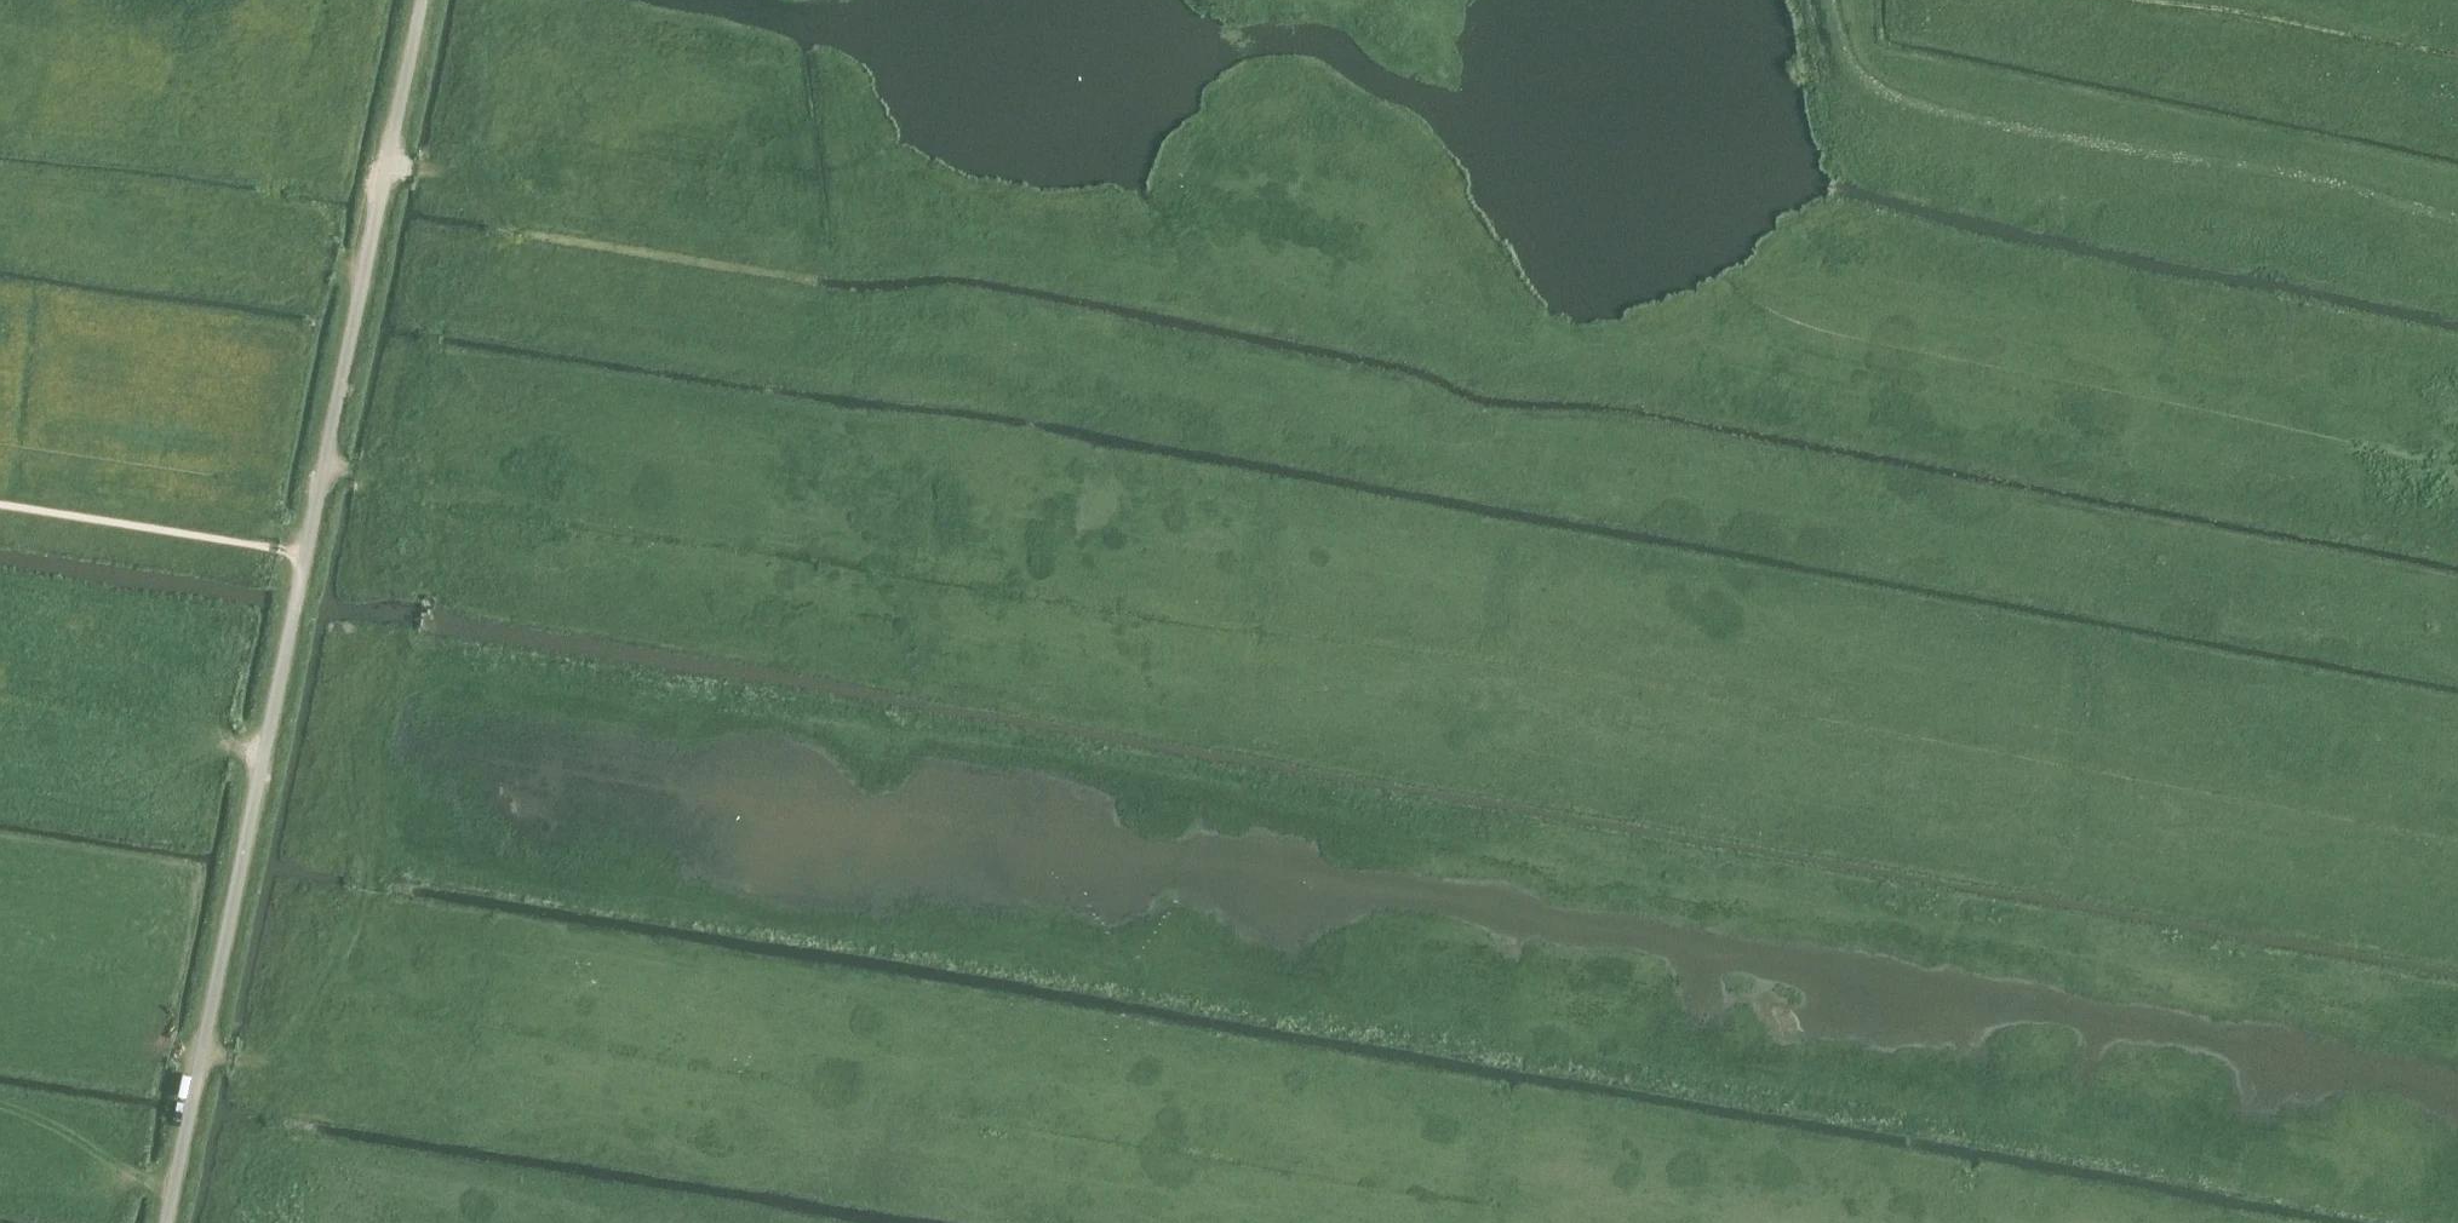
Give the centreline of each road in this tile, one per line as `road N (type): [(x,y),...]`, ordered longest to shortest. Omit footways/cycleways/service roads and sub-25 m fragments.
road 1 (unclassified): [(164,1222),(420,0)]
road 2 (track): [(2457,223),(1854,85),(1827,42),(1818,0)]

